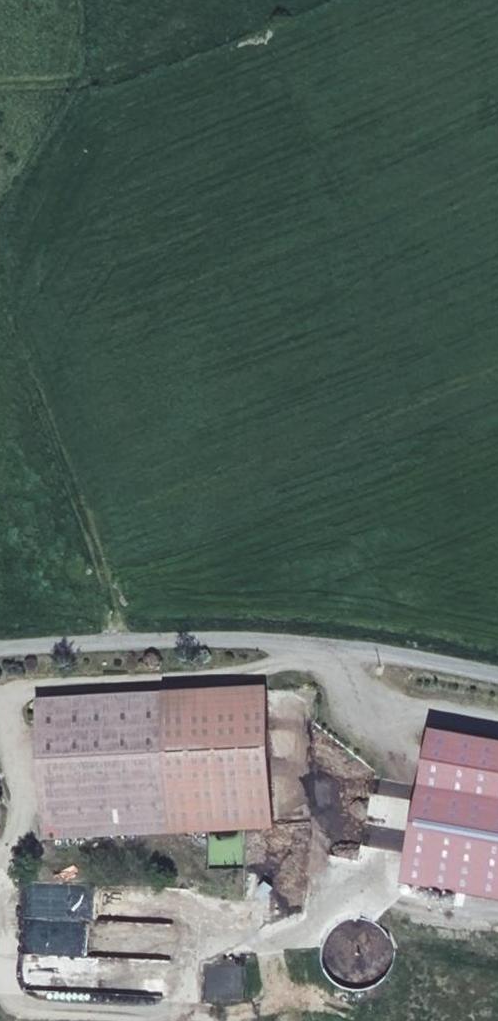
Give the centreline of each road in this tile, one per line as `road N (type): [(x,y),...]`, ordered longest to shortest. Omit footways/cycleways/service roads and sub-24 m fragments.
road 1 (unclassified): [(497,677),(406,658),(242,642),(0,652)]

